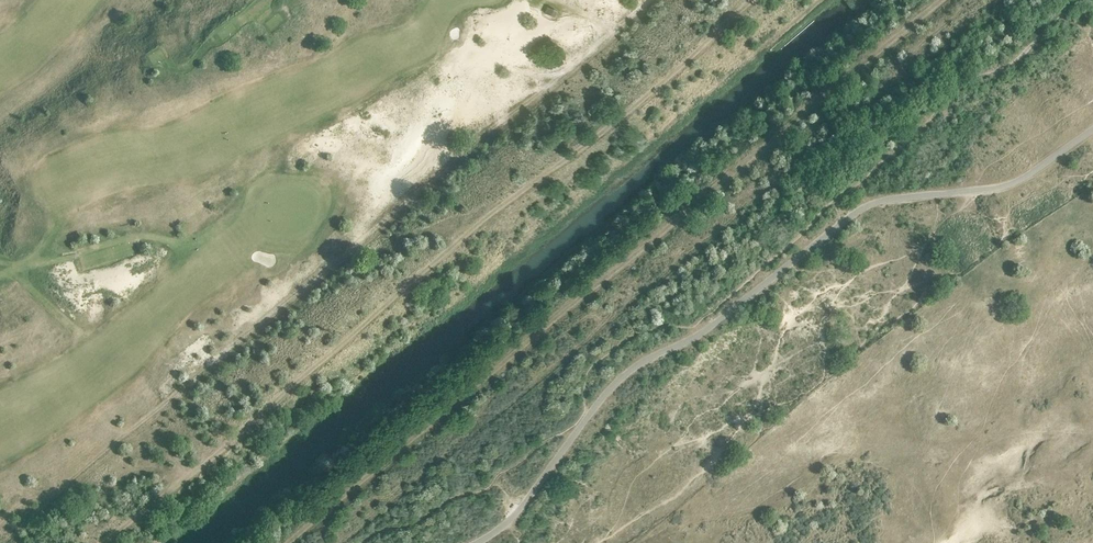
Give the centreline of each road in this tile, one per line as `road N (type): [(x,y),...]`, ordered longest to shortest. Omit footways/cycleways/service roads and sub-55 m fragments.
road 1 (track): [(758,0),(684,73),(463,236),(215,456),(103,542)]
road 2 (track): [(293,542),(945,0)]
road 3 (track): [(650,0),(493,123),(60,493),(16,502),(0,520)]

